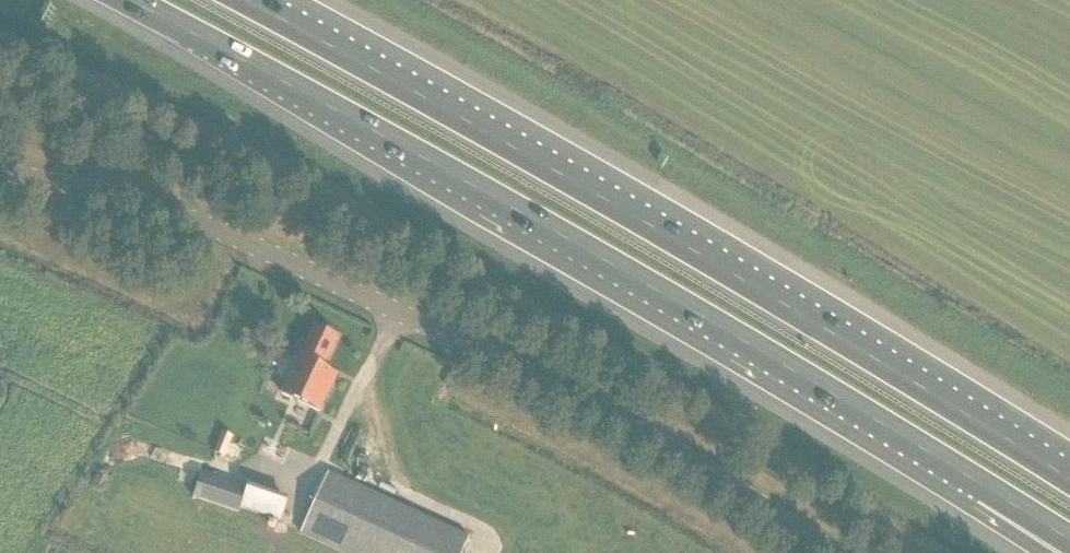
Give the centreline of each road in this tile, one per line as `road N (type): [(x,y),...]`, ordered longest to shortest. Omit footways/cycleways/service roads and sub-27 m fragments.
road 1 (motorway): [(129,0),(474,187),(983,487)]
road 2 (motorway): [(1069,480),(492,136),(242,0)]
road 3 (tertiary): [(834,552),(653,437),(264,250),(164,210),(0,170)]

